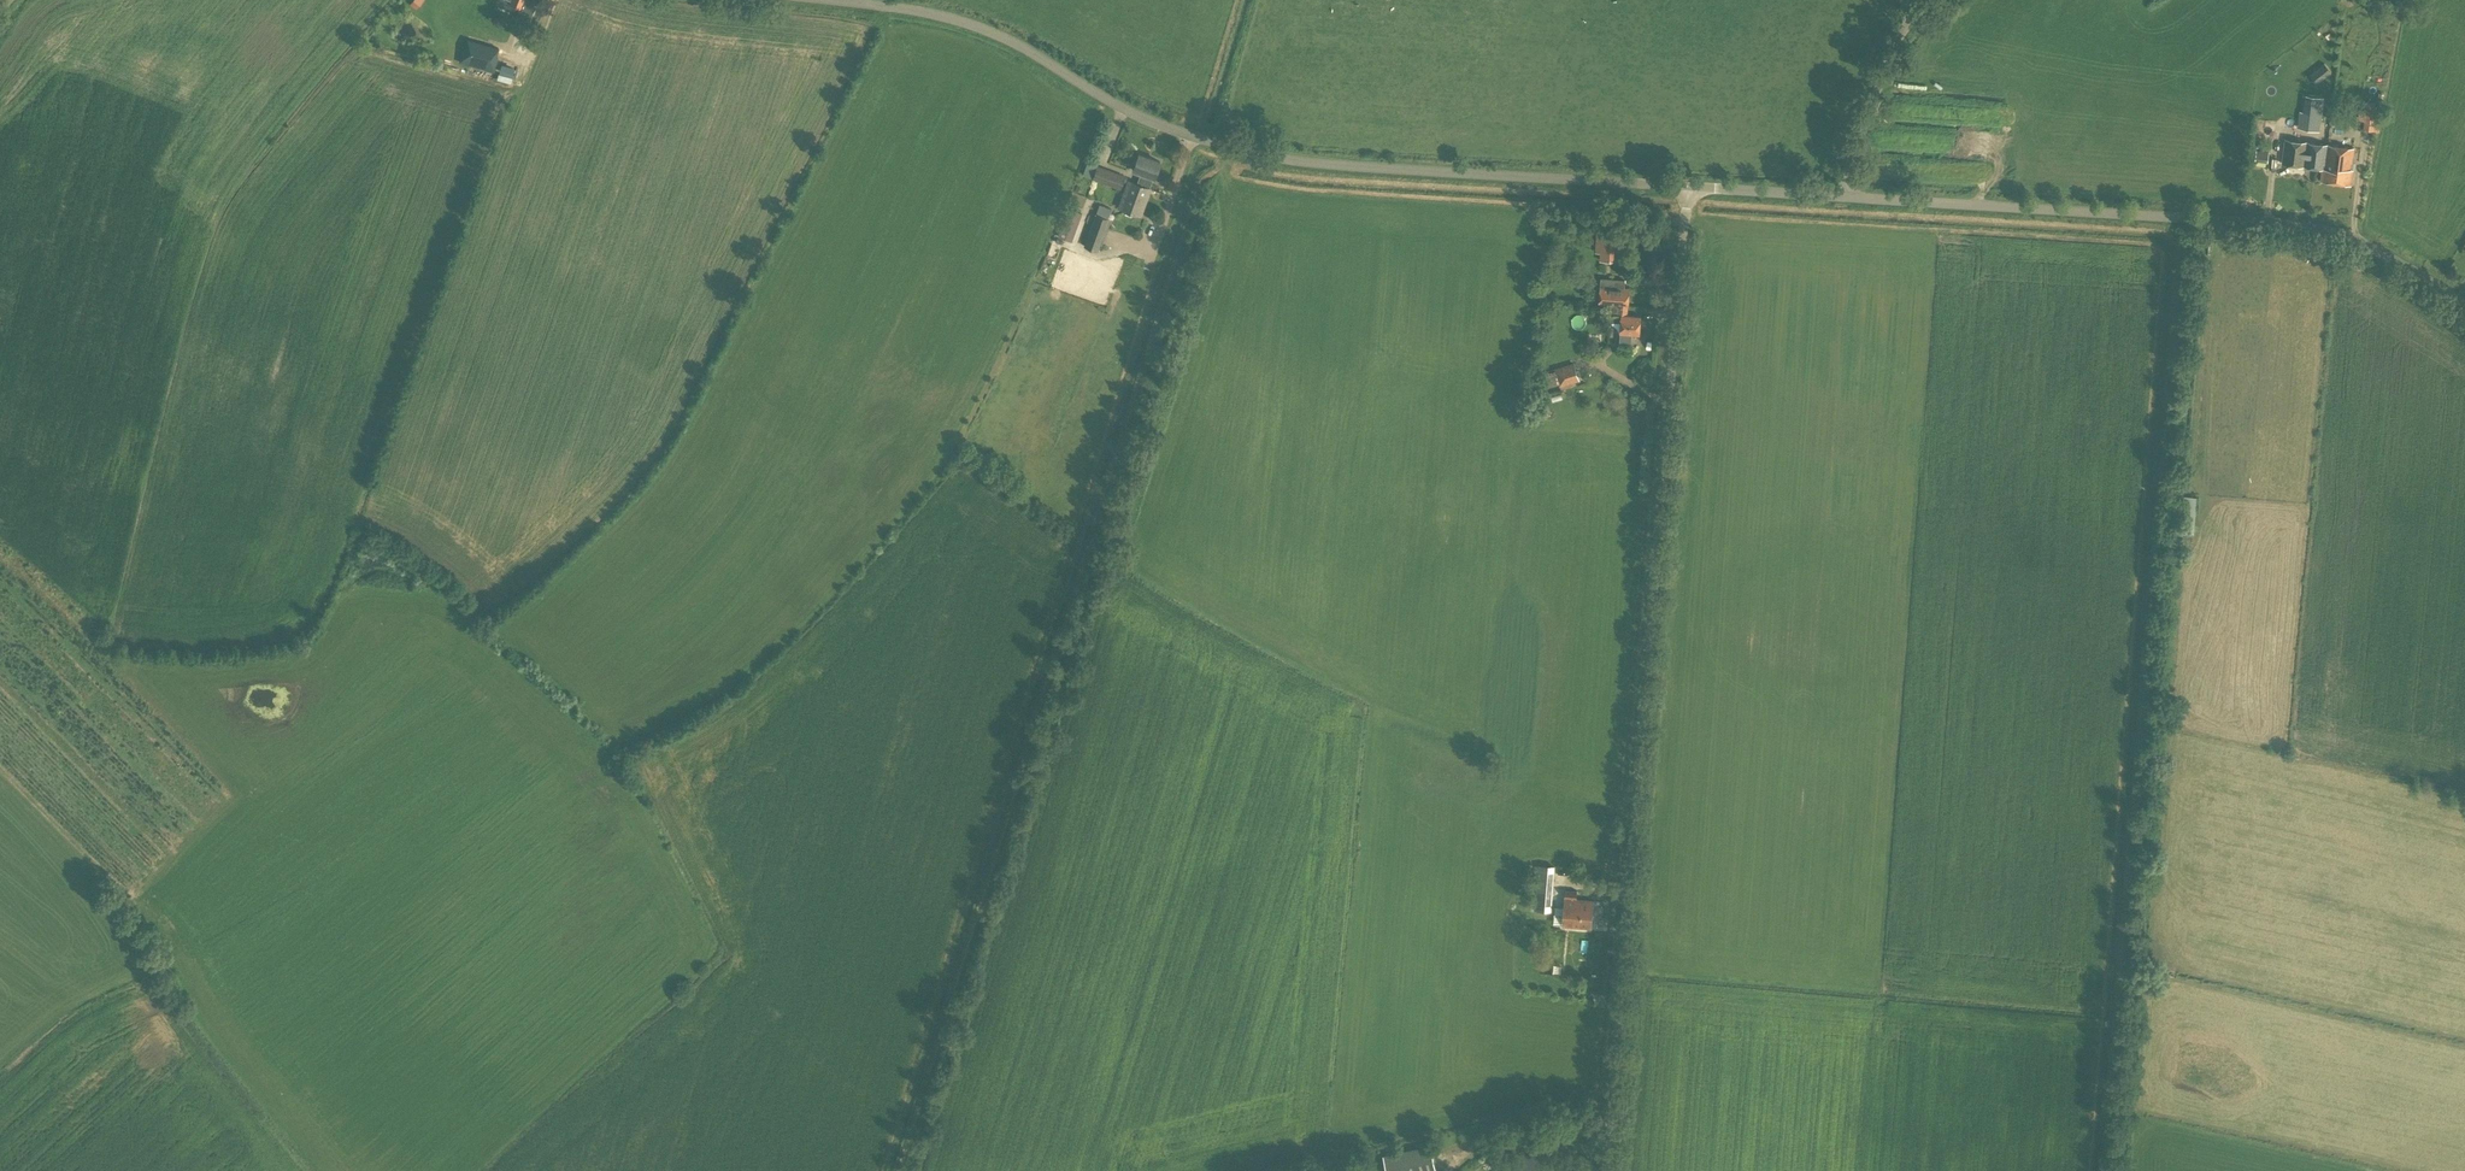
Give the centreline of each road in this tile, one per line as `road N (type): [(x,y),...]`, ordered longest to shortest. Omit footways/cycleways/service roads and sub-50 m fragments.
road 1 (unclassified): [(1608,1170),(1687,187)]
road 2 (unclassified): [(1687,187),(1266,156),(1143,118),(997,34),(917,11),(825,0)]
road 3 (unclassified): [(2464,305),(2362,242),(2322,229),(1841,196)]
road 4 (unclassified): [(1841,196),(1897,38),(1930,0)]
road 5 (unclassified): [(1841,196),(1687,187)]

